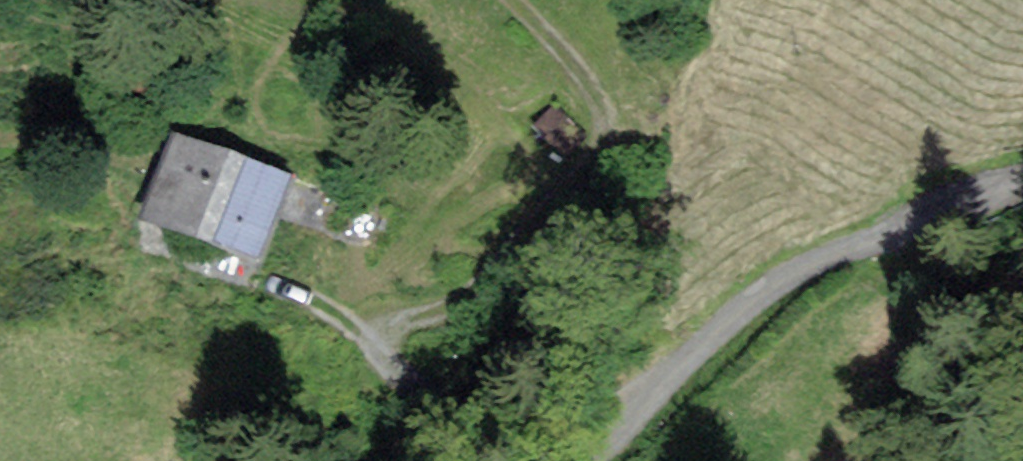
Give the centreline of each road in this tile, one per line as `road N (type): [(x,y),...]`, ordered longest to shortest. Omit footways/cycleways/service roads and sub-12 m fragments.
road 1 (residential): [(576,460),(616,437),(708,342),(796,270),(897,235),(972,190),(1022,179)]
road 2 (track): [(513,0),(592,85),(604,115),(603,143),(593,165),(471,296),(403,321),(385,351)]
road 3 (track): [(276,284),(364,330),(466,419),(496,460)]

